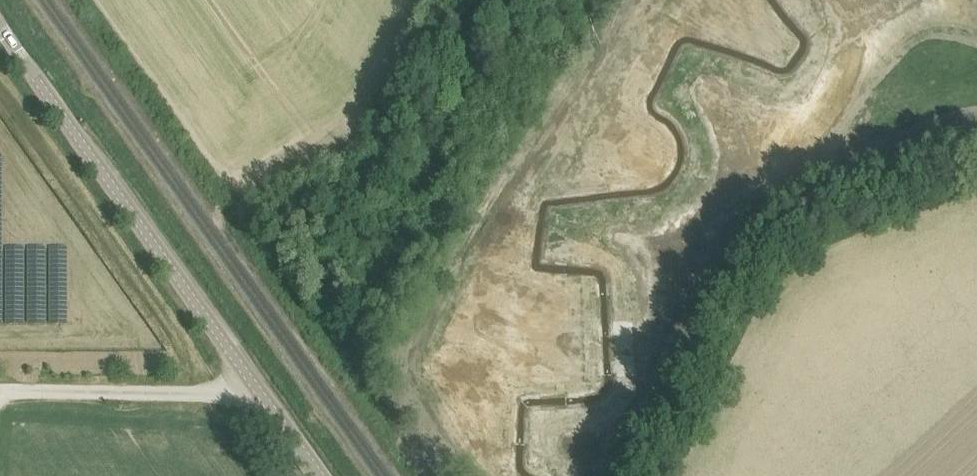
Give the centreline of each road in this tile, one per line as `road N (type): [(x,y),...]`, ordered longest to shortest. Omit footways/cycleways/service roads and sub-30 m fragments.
road 1 (unclassified): [(321,475),(0,25)]

